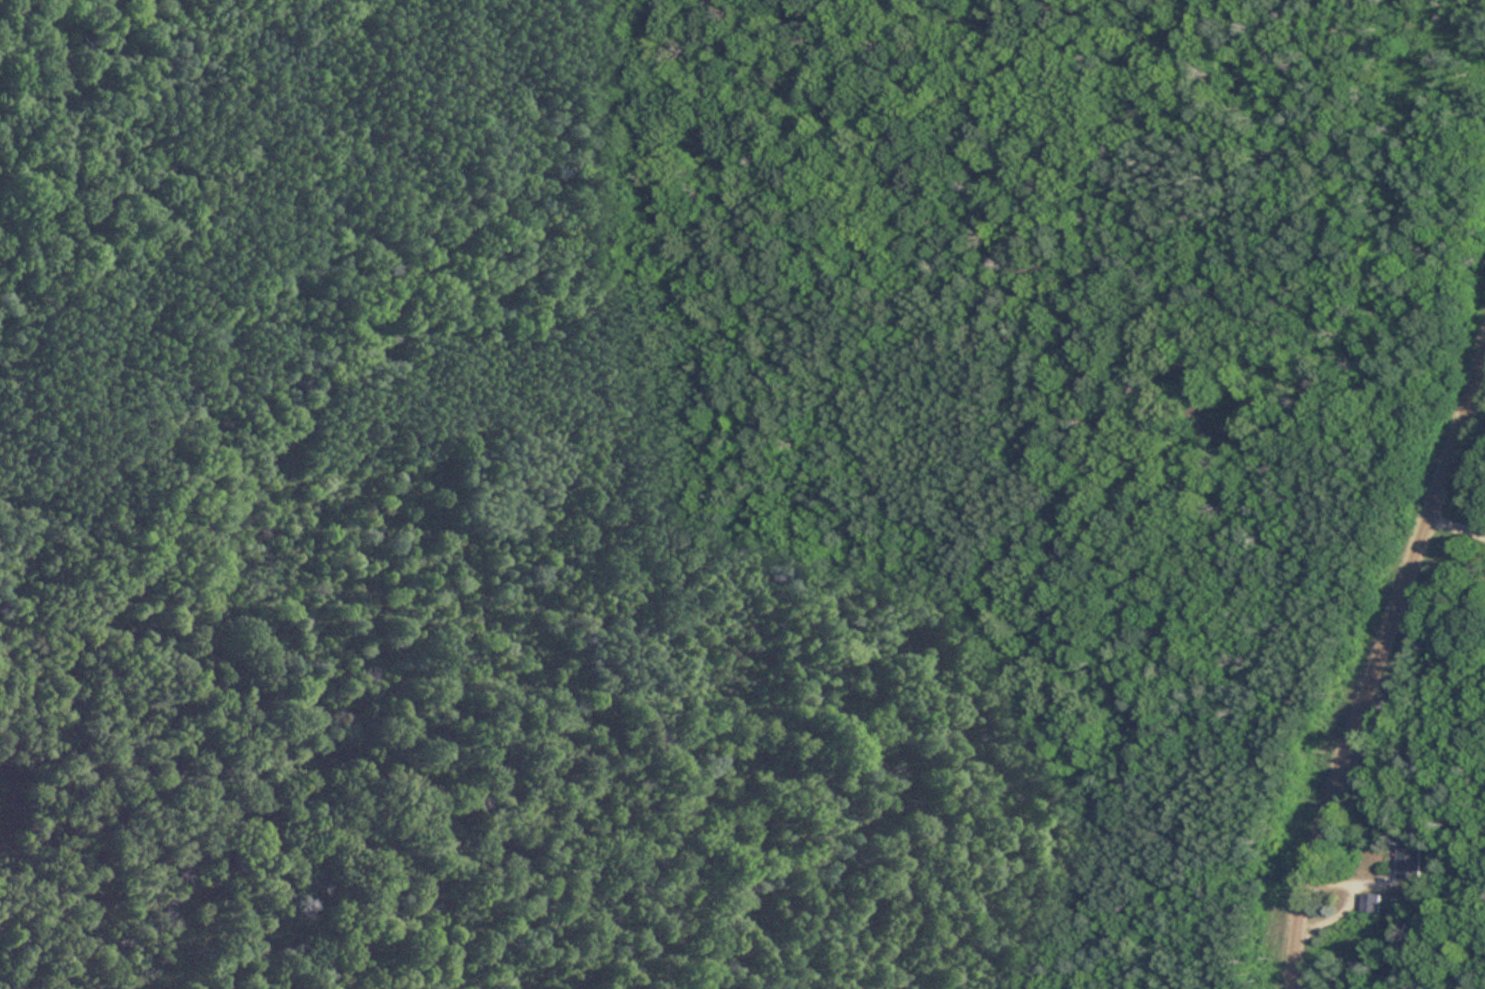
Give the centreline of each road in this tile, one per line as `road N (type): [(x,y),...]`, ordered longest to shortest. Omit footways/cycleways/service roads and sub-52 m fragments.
road 1 (residential): [(1484,358),(1314,858),(1298,988)]

